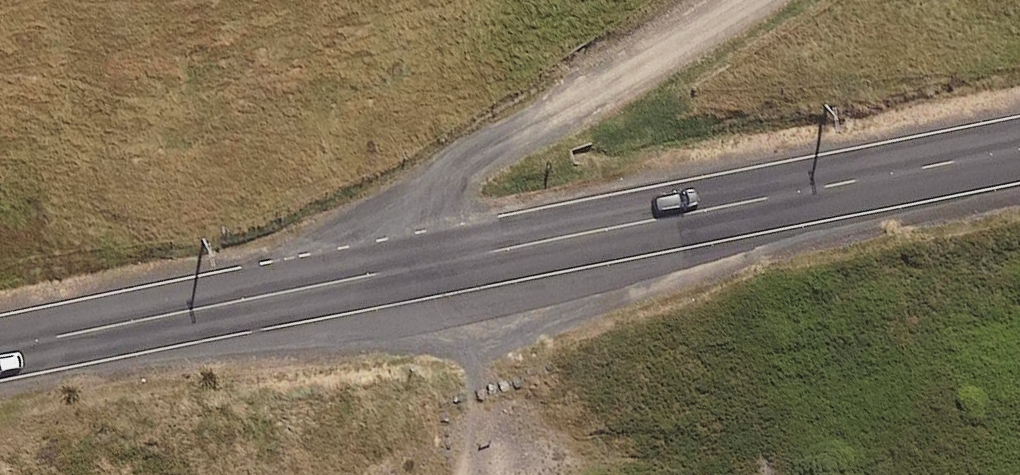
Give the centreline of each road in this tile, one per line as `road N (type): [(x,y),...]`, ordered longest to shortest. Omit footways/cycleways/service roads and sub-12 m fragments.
road 1 (secondary): [(1019,148),(375,276)]
road 2 (unclassified): [(741,0),(456,175),(375,276)]
road 3 (secondary): [(375,276),(0,349)]

